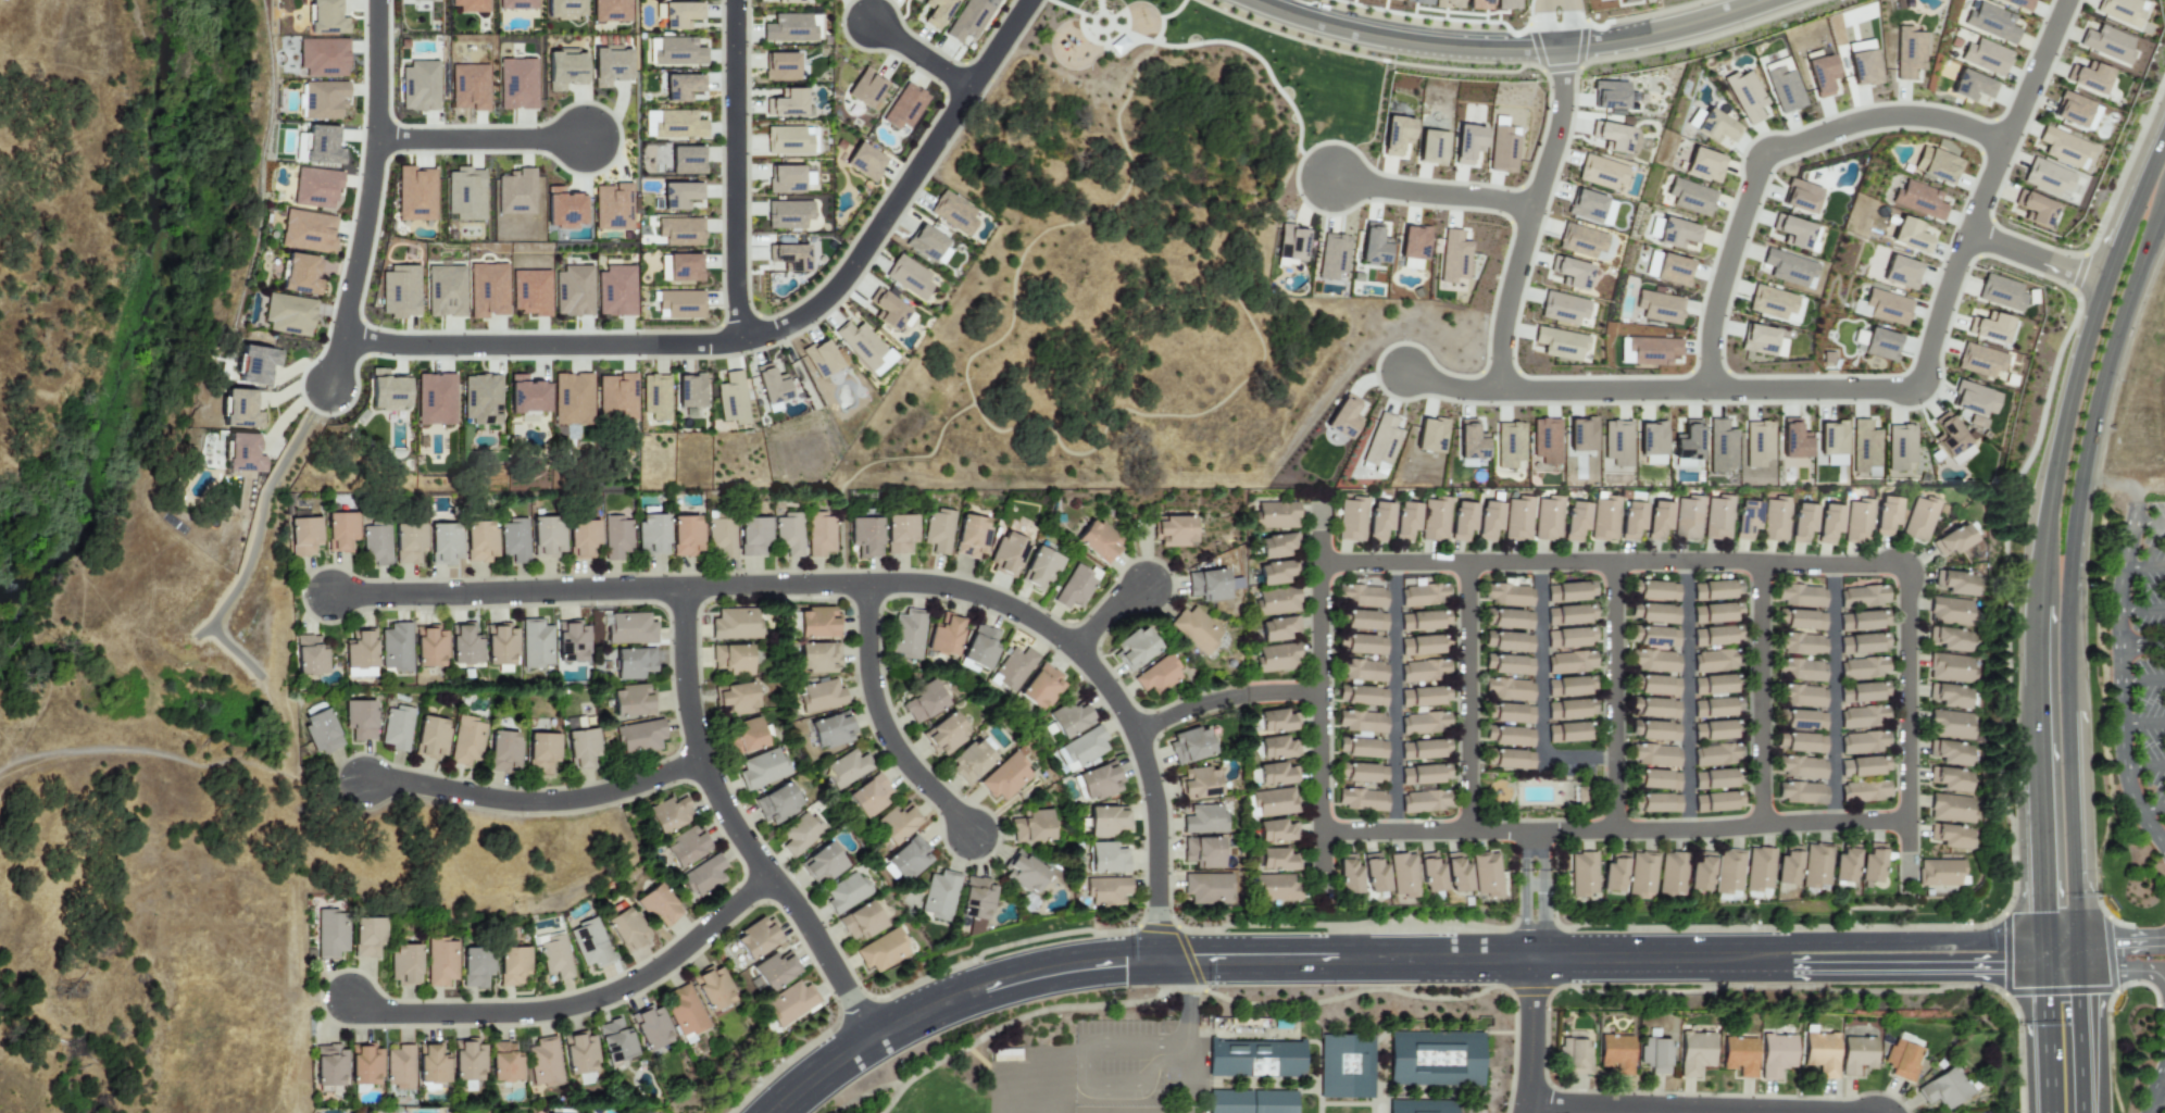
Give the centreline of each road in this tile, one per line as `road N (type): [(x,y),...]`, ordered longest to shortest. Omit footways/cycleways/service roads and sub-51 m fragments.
road 1 (residential): [(1319,563),(1903,565),(1906,822),(1321,831),(1319,563)]
road 2 (residential): [(1157,962),(1156,831),(1134,733),(1087,662),(999,602),(911,583),(329,596)]
road 3 (residential): [(342,336),(414,346),(708,346),(776,330),(806,314),(843,277),(1028,0)]
road 4 (residential): [(2067,0),(1966,234),(1920,395),(1500,391)]
road 5 (tertiary): [(1187,961),(1745,958)]
road 6 (tertiary): [(1256,0),(1363,33),(1487,48),(1627,38),(1765,0)]
road 7 (primary): [(2066,711),(2068,568),(2089,433),(2112,343),(2164,205)]
road 8 (residential): [(683,588),(685,691),(700,761),(738,836),(801,916),(872,1038)]
road 9 (residential): [(2003,147),(1948,123),(1889,115),(1760,154),(1716,301),(1707,391)]
road 10 (primary): [(2164,136),(2087,336),(2053,477),(2036,605)]
road 11 (residential): [(767,876),(646,975),(575,1005),(404,1014),(348,999)]
road 12 (tertiary): [(772,1112),(849,1052),(940,1003),(1056,971),(1157,962)]
road 13 (residential): [(1559,47),(1559,123),(1512,292),(1500,391)]
road 14 (residential): [(700,761),(562,801),(362,783)]
road 15 (residential): [(746,341),(734,287),(733,0)]
road 16 (residential): [(342,336),(372,164),(375,0)]
road 17 (residential): [(1526,1100),(1845,1112)]
road 18 (tertiary): [(1745,958),(1790,968),(2044,968)]
road 19 (residential): [(865,584),(868,678),(878,716),(904,762),(969,835)]
road 20 (residential): [(1466,562),(1467,831)]
road 21 (residential): [(1612,562),(1614,830)]
road 22 (residential): [(1759,562),(1760,826)]
road 23 (tertiary): [(2043,941),(1789,945)]
road 24 (primary): [(2075,940),(2066,711)]
road 25 (residential): [(374,140),(584,139)]
road 26 (residential): [(1534,209),(1331,185)]
road 27 (primary): [(2037,770),(2044,968)]
road 28 (residential): [(1134,733),(1211,701),(1319,692)]
road 29 (primary): [(2036,605),(2037,770)]
road 30 (residential): [(1532,959),(1523,1112)]
road 31 (residential): [(2104,284),(1966,234)]
road 32 (primary): [(2044,968),(2050,1112)]
road 33 (primary): [(2081,1112),(2076,970)]

